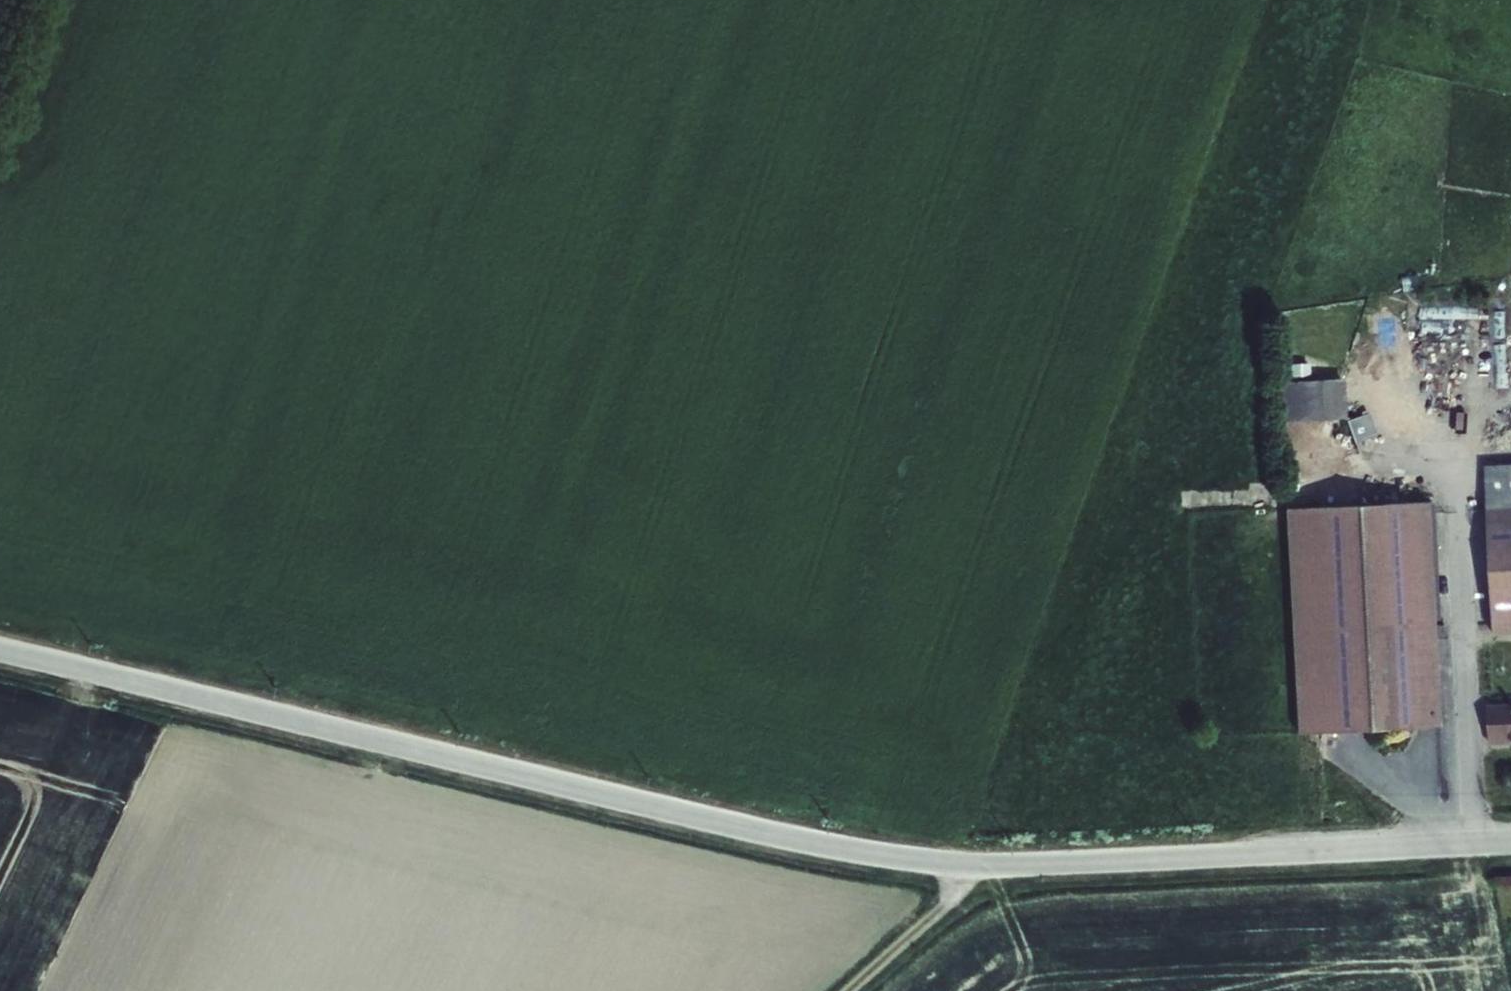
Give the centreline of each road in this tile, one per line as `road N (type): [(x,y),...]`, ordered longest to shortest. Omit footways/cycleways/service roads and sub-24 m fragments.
road 1 (residential): [(1510,835),(953,864),(635,804),(0,647)]

